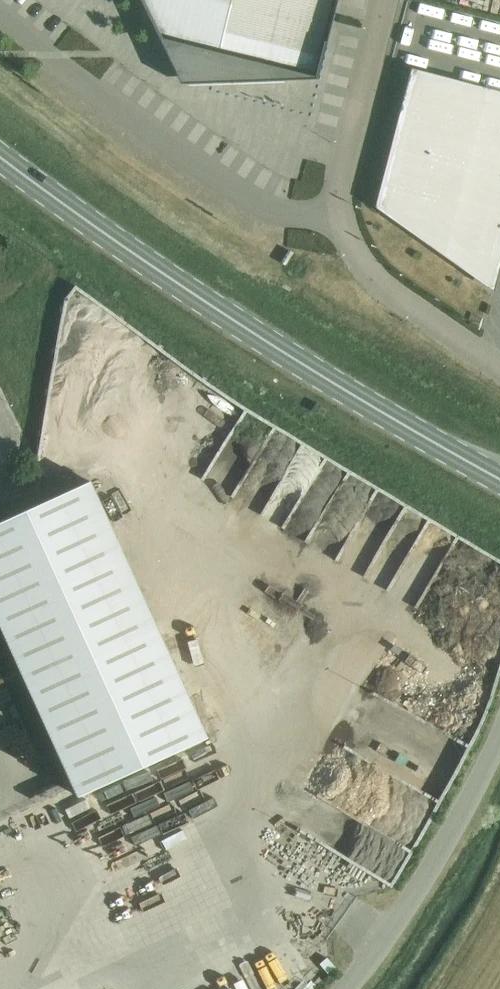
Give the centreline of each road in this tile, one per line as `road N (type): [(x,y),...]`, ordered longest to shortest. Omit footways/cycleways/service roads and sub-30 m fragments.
road 1 (primary): [(499,480),(269,343),(0,158)]
road 2 (unclassified): [(0,13),(99,94),(261,204),(339,215)]
road 3 (unclassified): [(346,988),(406,910),(499,742)]
road 4 (residential): [(499,369),(369,274),(339,215)]
road 5 (residential): [(339,215),(386,0)]

